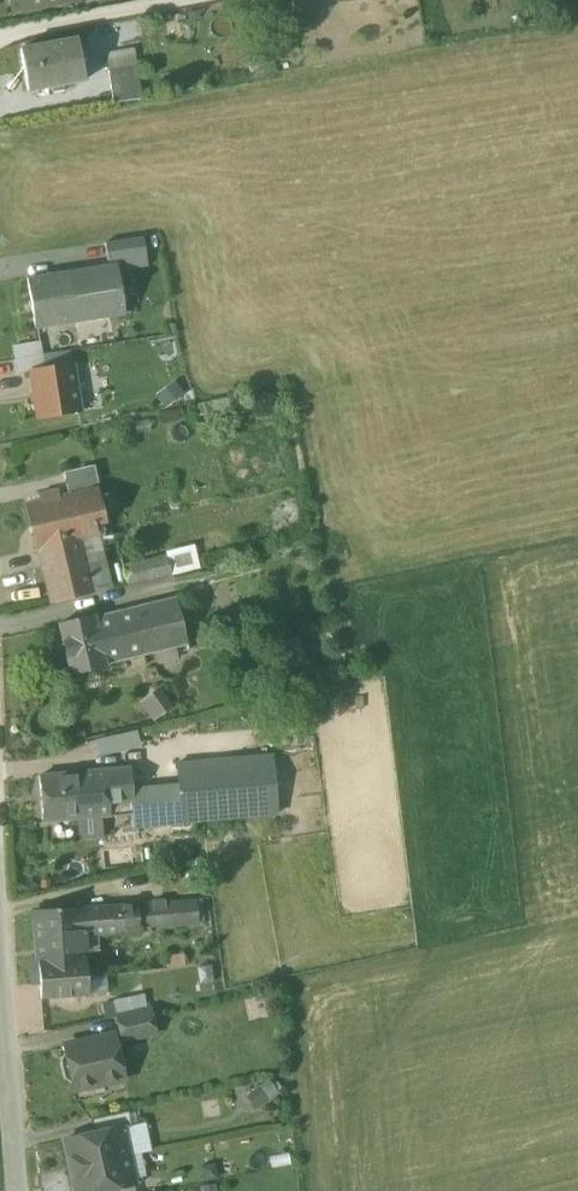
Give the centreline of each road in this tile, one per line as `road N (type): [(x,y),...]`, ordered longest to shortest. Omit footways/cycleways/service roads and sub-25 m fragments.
road 1 (residential): [(22,1190),(0,953)]

